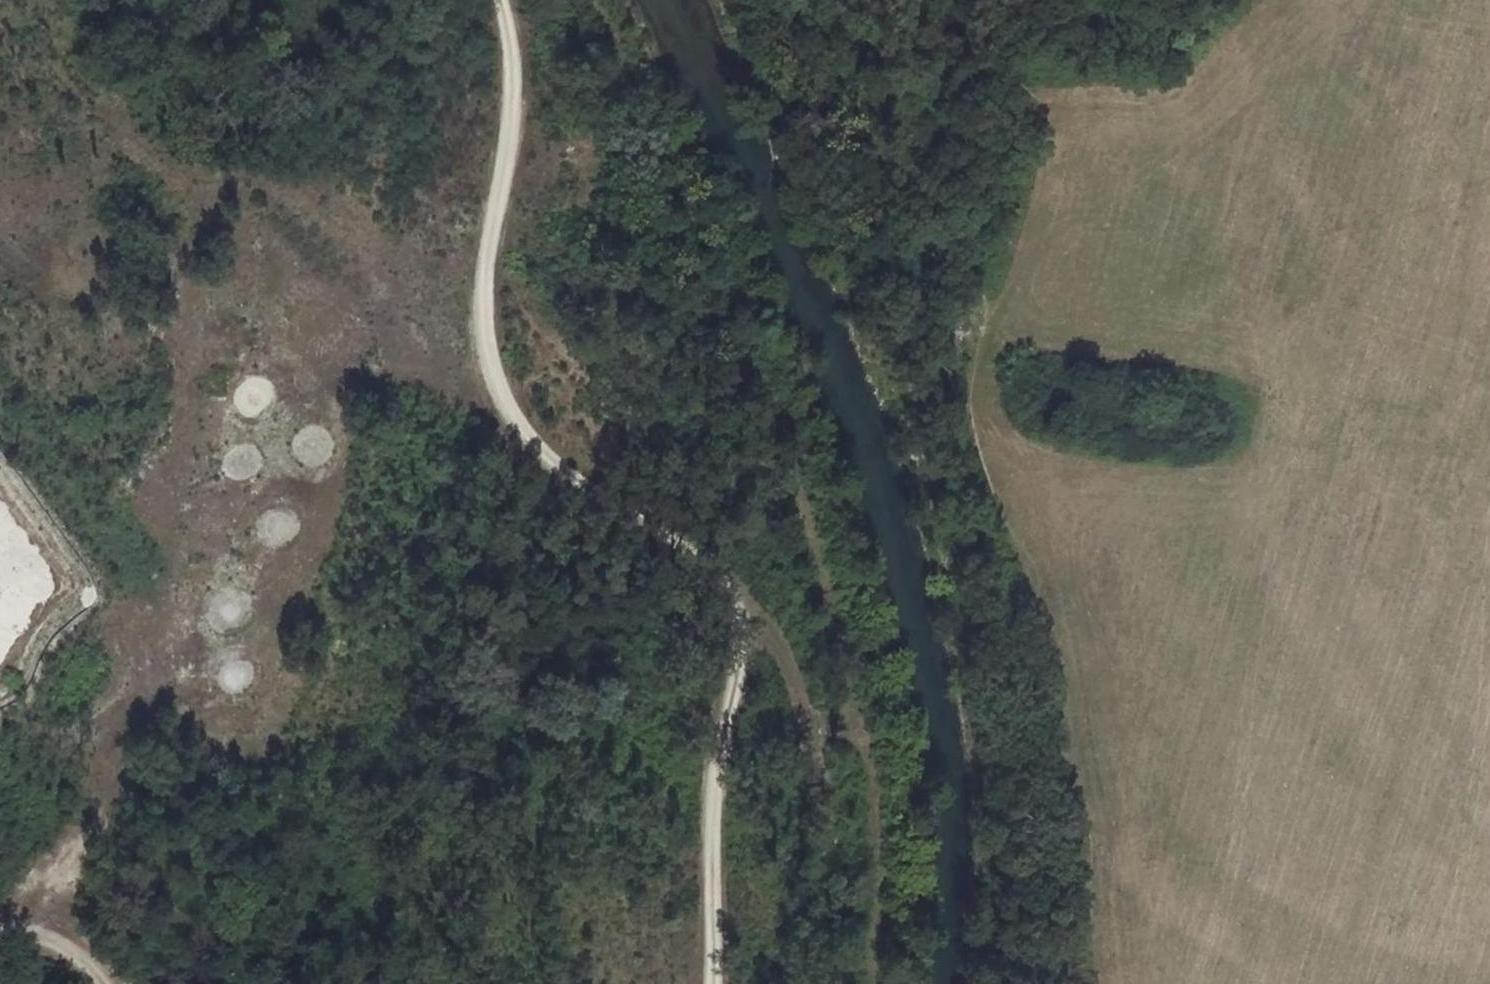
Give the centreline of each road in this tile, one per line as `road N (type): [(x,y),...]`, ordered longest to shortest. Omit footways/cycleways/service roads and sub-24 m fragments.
road 1 (track): [(495,0),(510,120),(489,350),(519,422),(571,483),(683,542),(731,586),(744,663),(711,780),(713,983)]
road 2 (track): [(114,983),(93,951),(15,922),(0,925)]

